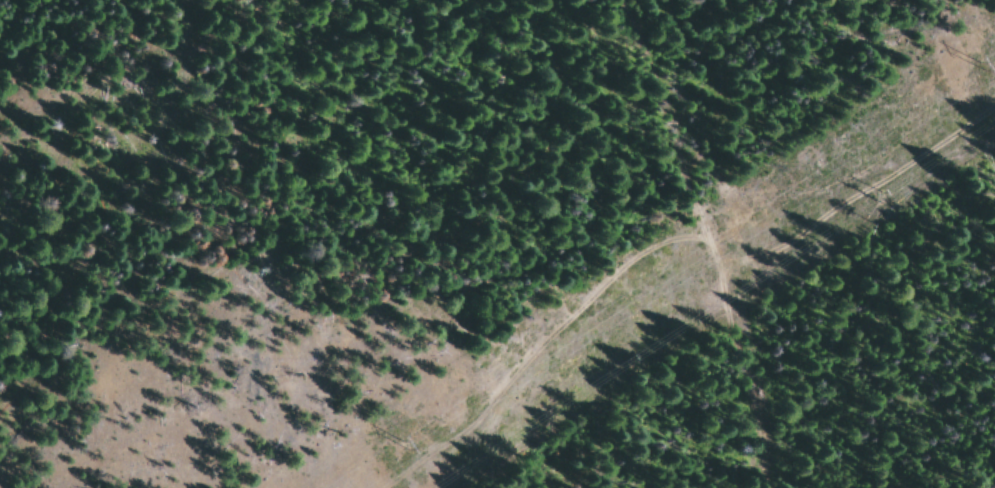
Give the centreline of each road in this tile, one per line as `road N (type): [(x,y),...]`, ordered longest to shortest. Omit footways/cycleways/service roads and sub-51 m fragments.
road 1 (track): [(685,0),(803,350),(814,487)]

